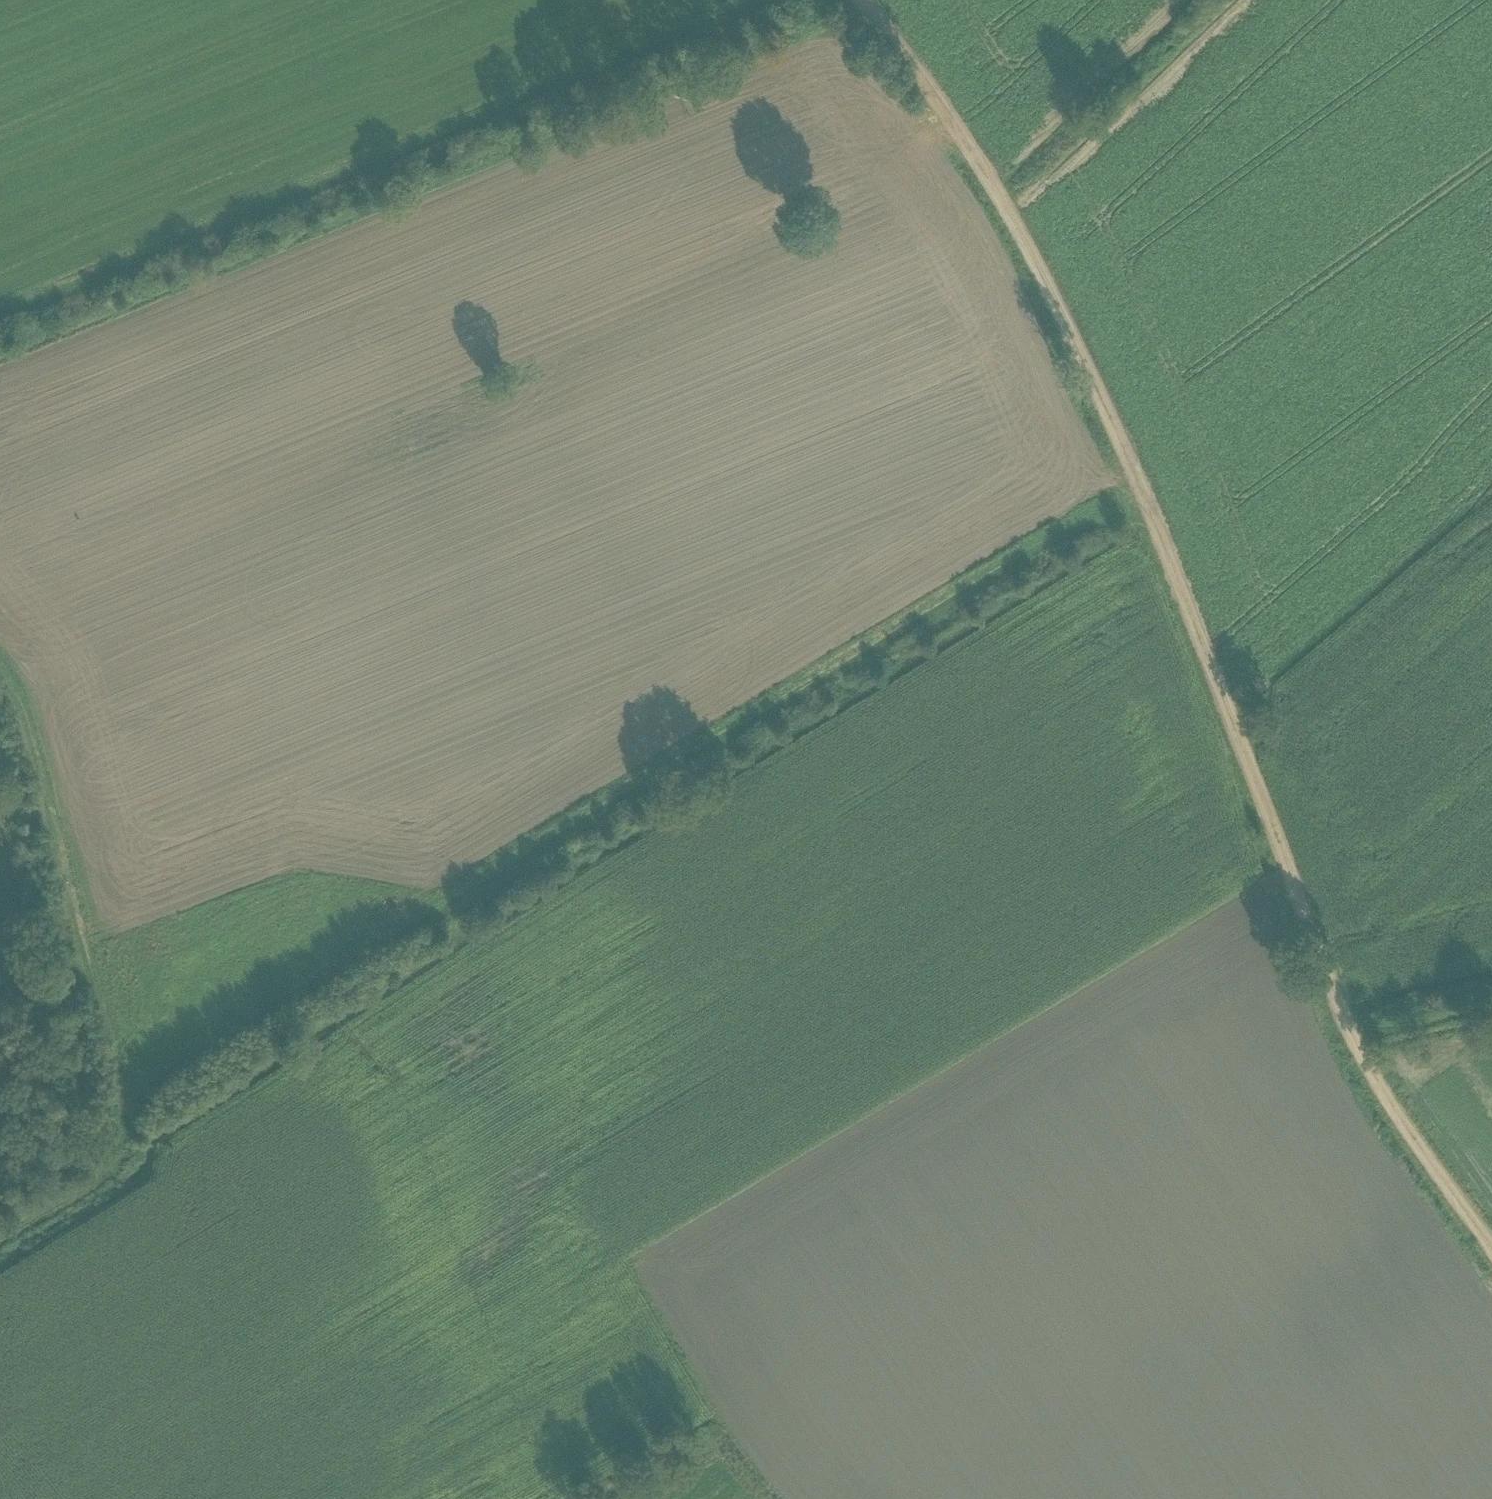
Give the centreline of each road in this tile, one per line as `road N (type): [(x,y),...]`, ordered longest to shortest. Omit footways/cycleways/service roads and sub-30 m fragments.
road 1 (track): [(1491,1244),(1344,1028),(1317,939),(1269,854),(1225,694),(1092,378),(1022,240),(858,0)]

